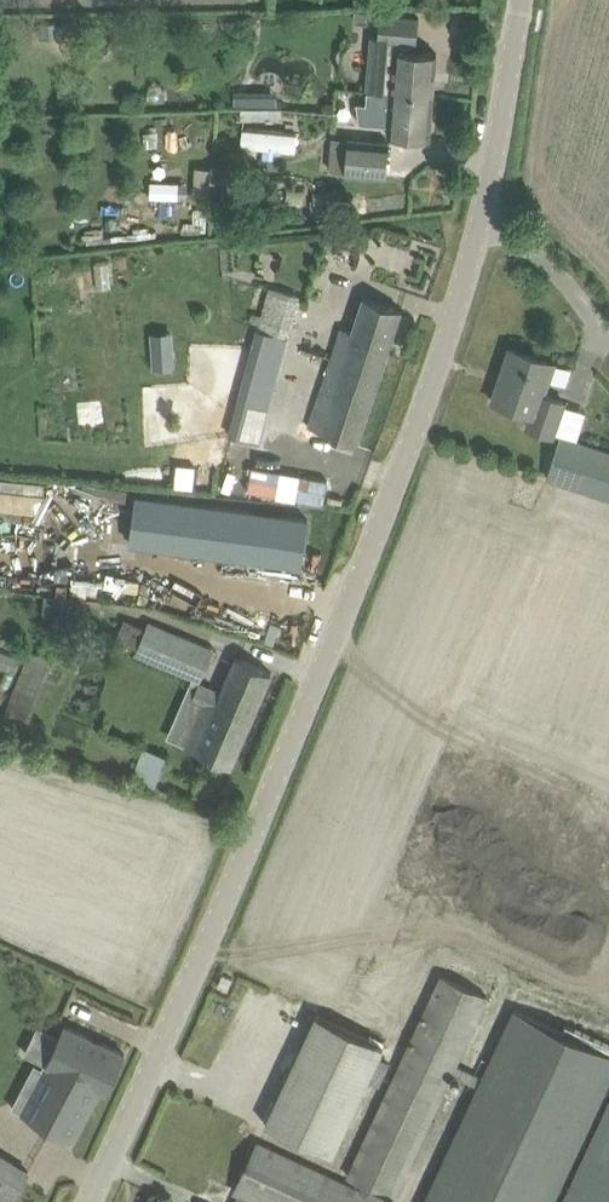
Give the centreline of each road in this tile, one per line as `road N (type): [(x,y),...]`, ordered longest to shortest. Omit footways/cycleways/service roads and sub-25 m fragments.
road 1 (unclassified): [(86,1201),(288,740),(450,324),(496,157),(520,0)]

